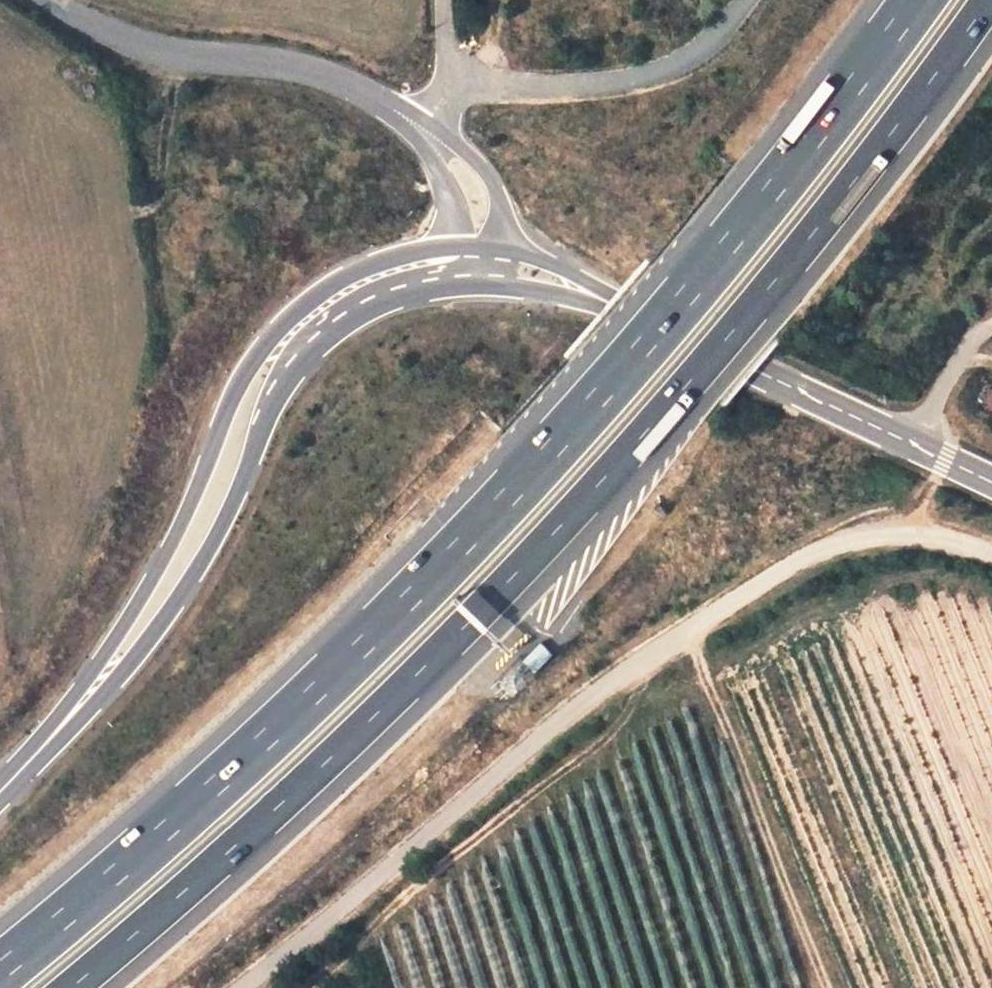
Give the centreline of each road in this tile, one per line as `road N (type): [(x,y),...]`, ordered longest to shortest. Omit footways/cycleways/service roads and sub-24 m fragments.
road 1 (motorway): [(921,0),(624,377),(375,639),(166,832),(0,971)]
road 2 (motorway): [(84,987),(346,758),(485,620),(817,240),(991,11)]
road 3 (residential): [(240,987),(615,674),(752,584),(867,538),(913,536),(991,558)]
road 4 (tertiary): [(0,803),(64,739),(182,592),(302,349),(386,288),(486,267)]
road 5 (tertiary): [(486,267),(536,271),(601,292),(991,480)]
road 6 (residential): [(54,0),(121,39),(196,64),(275,70),(364,97),(427,135)]
road 7 (track): [(828,987),(683,627)]
road 8 (residential): [(427,135),(471,183),(486,267)]
road 9 (track): [(991,324),(966,346),(915,445)]
road 10 (unclassified): [(450,0),(453,79),(447,108),(427,135)]

